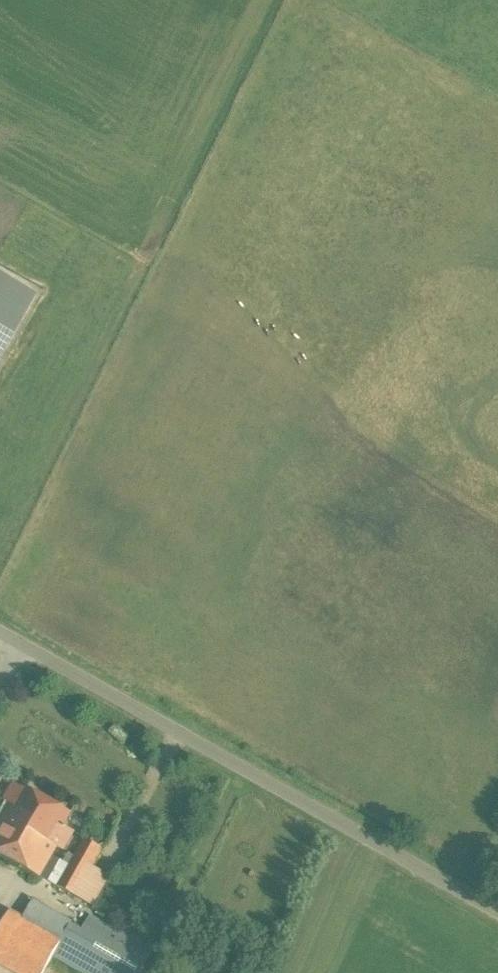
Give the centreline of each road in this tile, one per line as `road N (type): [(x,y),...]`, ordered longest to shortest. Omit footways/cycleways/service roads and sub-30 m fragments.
road 1 (unclassified): [(497,911),(0,632)]

